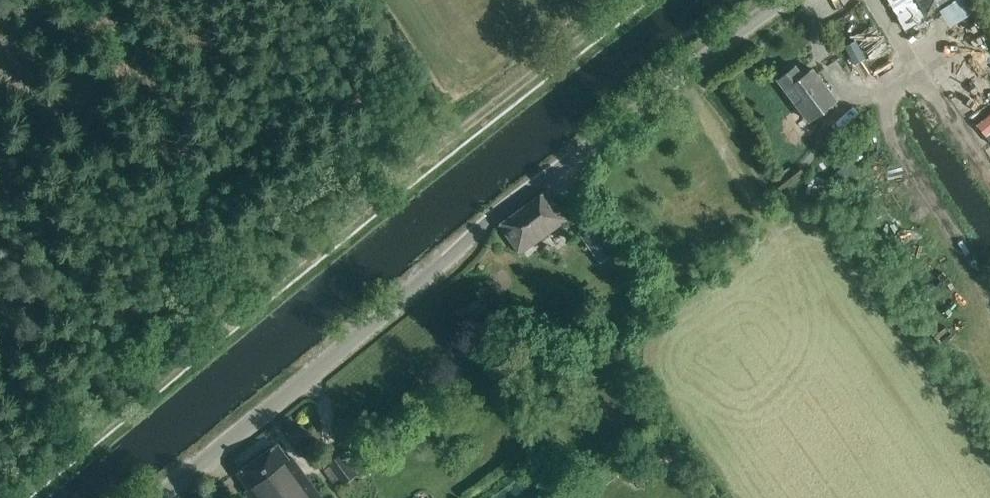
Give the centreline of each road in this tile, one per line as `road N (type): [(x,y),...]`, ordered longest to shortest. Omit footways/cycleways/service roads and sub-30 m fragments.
road 1 (unclassified): [(161,497),(491,218),(783,0)]
road 2 (track): [(12,497),(634,0)]

